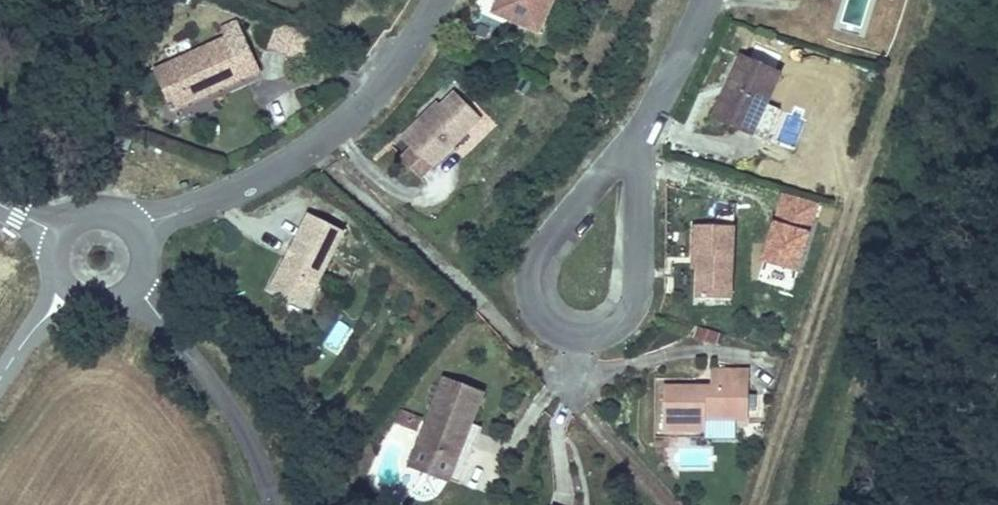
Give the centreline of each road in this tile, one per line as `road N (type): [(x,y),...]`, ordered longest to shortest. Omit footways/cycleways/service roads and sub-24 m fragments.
road 1 (residential): [(135,233),(248,186),(313,146),(393,70),(437,0)]
road 2 (residential): [(637,131),(541,245),(530,274),(531,306),(547,329),(596,340),(618,328),(636,283)]
road 3 (unclassified): [(271,504),(232,415),(134,289)]
road 4 (residential): [(636,283),(637,131)]
road 5 (residential): [(702,0),(637,131)]

